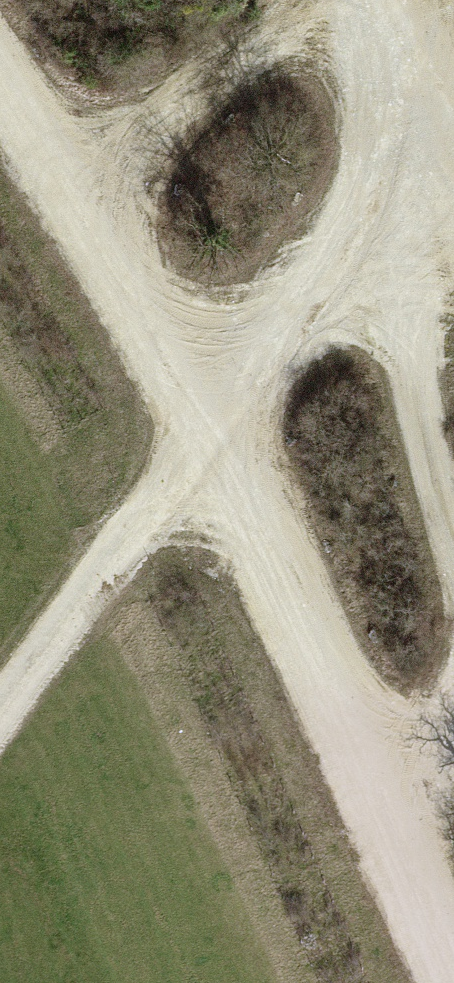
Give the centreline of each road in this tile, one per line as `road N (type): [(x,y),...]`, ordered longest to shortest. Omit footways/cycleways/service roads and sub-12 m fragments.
road 1 (track): [(0,711),(209,421),(453,977)]
road 2 (track): [(0,79),(65,172),(209,421),(363,253),(453,228)]
road 3 (track): [(363,0),(378,94),(363,253),(453,532)]
road 4 (track): [(65,172),(331,0)]

